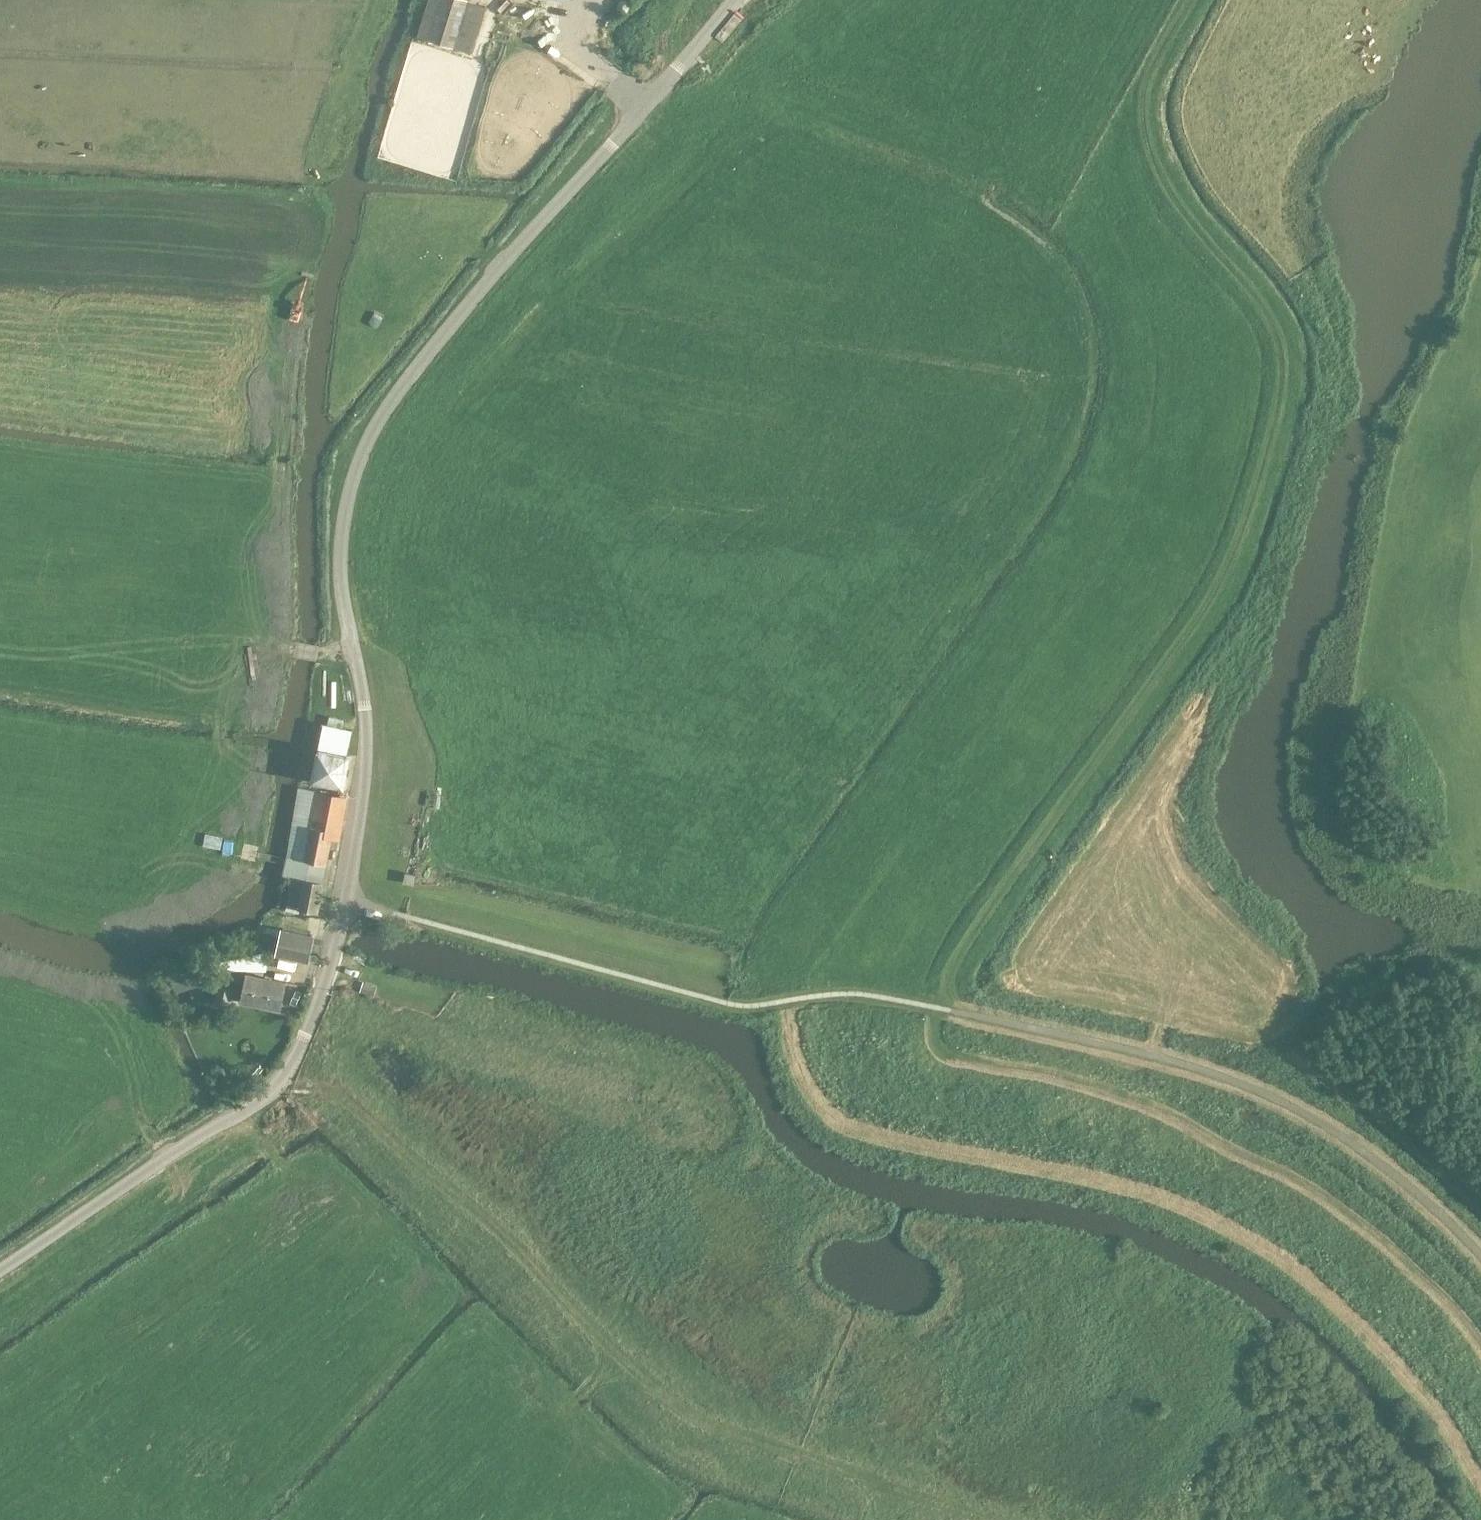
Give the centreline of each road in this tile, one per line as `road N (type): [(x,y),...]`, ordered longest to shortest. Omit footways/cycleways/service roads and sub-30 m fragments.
road 1 (unclassified): [(0,1270),(263,1098),(288,1070),(341,927),(366,750),(341,577),(348,499),(365,446),(413,371),(734,0)]
road 2 (track): [(1480,1348),(1429,1282),(1274,1169),(1113,1089),(944,1052),(932,1036),(931,1013)]
road 3 (track): [(596,0),(585,9),(579,48),(645,105)]

